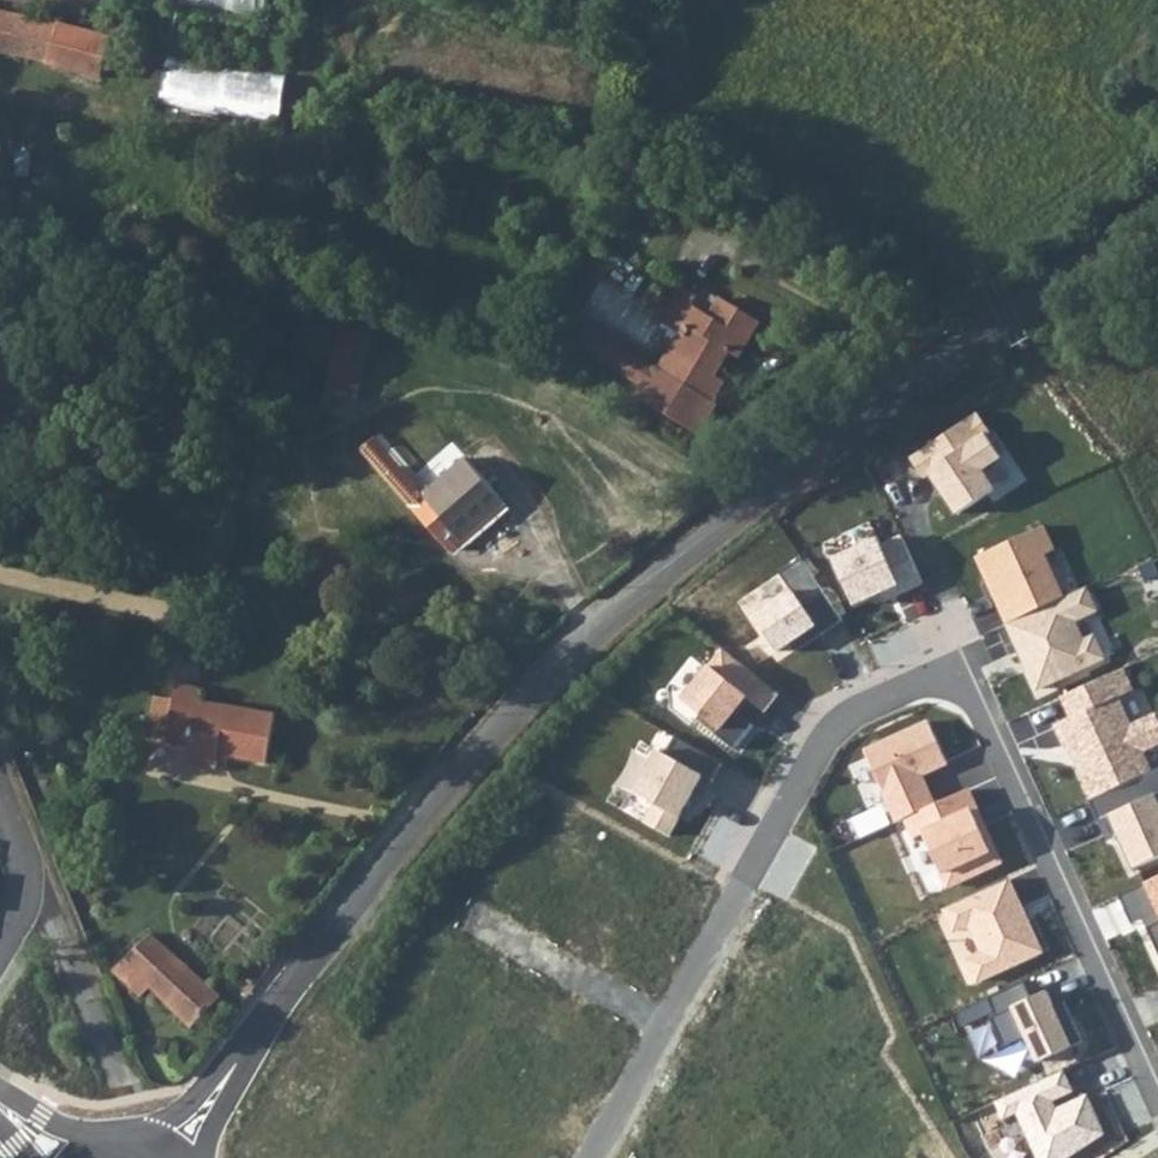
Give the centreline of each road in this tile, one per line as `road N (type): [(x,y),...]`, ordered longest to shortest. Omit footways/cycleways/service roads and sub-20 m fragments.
road 1 (residential): [(148,1157),(456,771),(583,636),(1157,209)]
road 2 (residential): [(666,1027),(829,736),(862,701),(922,676),(950,675),(989,712),(1157,1100)]
road 3 (residential): [(666,1027),(484,926)]
road 4 (residential): [(590,1157),(666,1027)]

